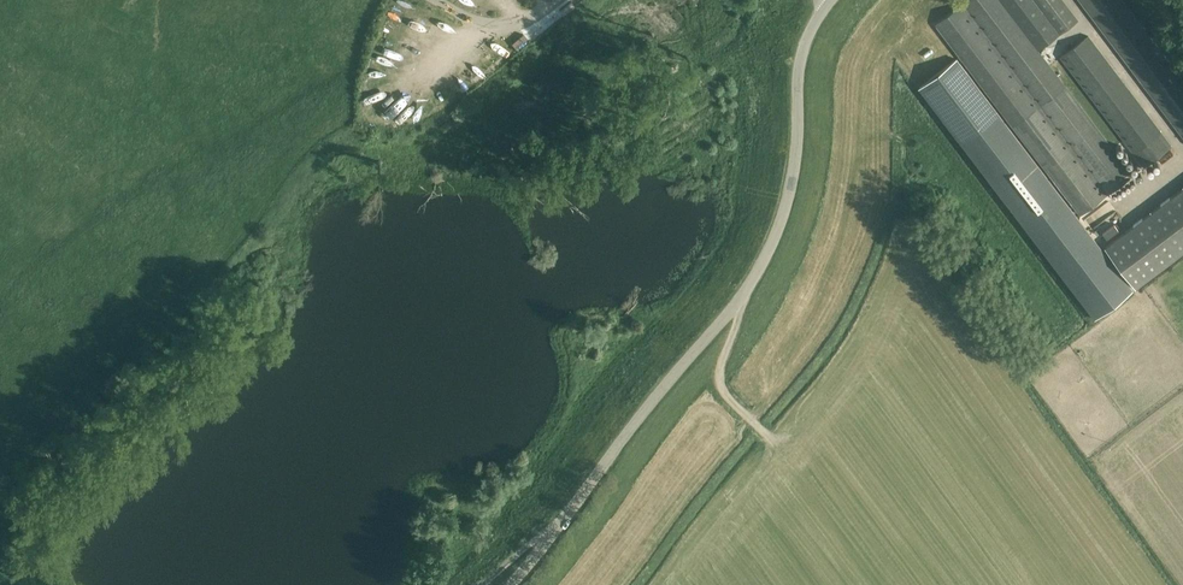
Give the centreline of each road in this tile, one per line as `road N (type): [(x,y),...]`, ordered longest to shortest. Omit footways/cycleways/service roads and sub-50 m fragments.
road 1 (unclassified): [(512,584),(751,283),(788,193),(797,66),(831,0)]
road 2 (track): [(337,188),(53,464),(0,490)]

